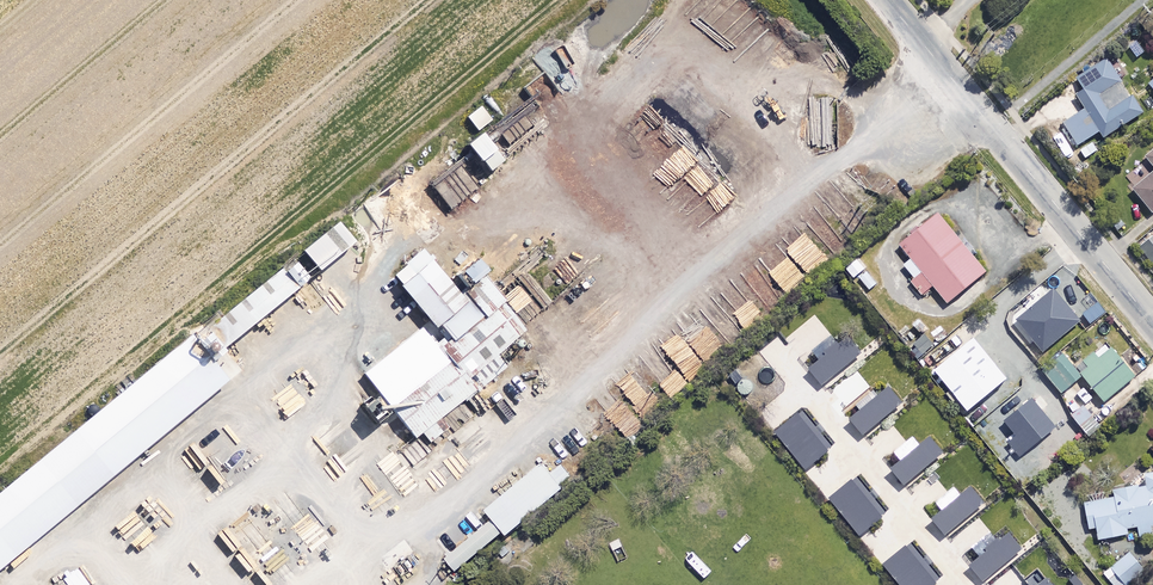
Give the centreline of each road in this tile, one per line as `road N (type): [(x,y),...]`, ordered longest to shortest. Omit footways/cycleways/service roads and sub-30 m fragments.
road 1 (unclassified): [(1152,325),(885,0)]

